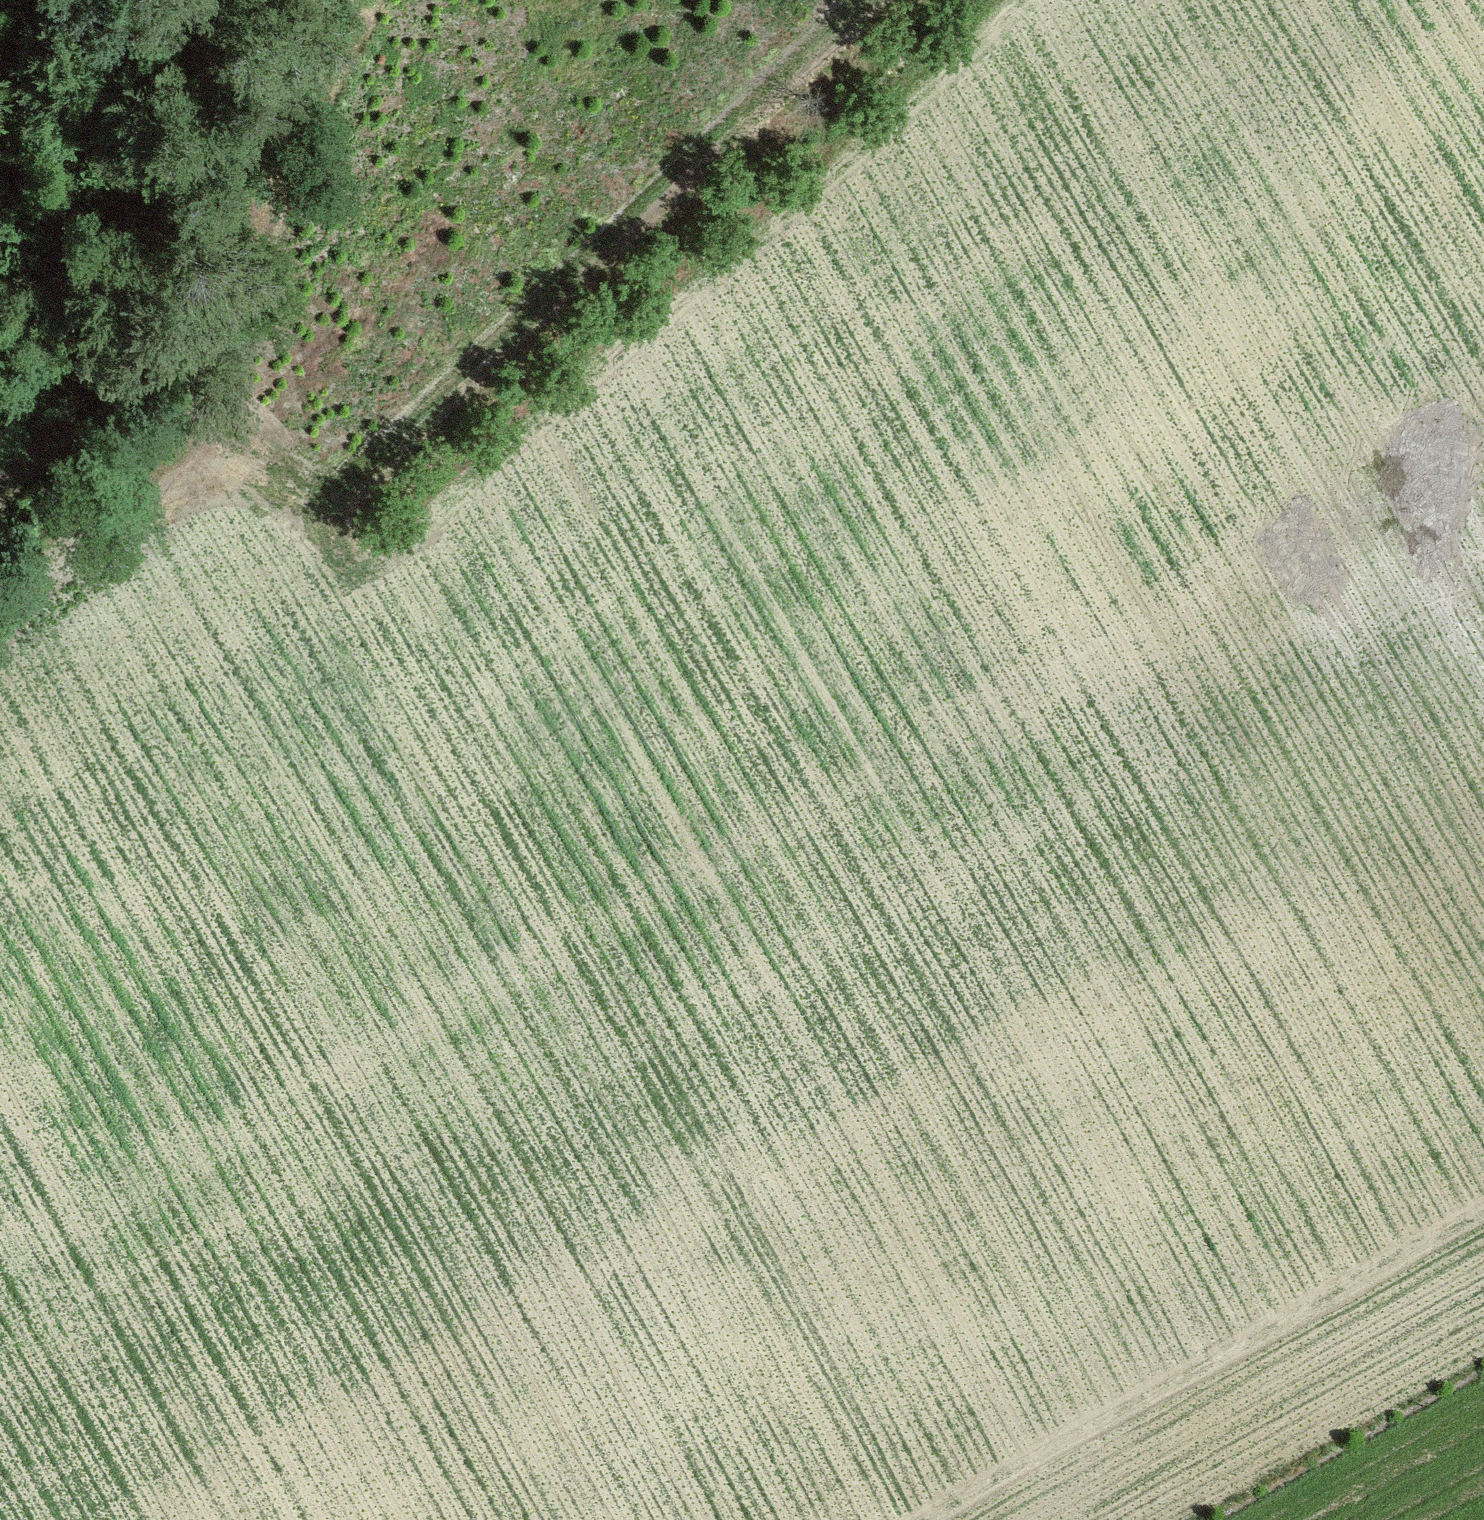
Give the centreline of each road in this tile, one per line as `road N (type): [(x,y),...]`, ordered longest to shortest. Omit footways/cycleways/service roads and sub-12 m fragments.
road 1 (track): [(861,0),(802,67),(394,438),(345,491),(334,523),(344,559),(913,1518)]
road 2 (track): [(1424,1240),(1389,1216),(1331,1129),(838,338)]
road 3 (track): [(422,690),(624,530),(1042,164),(1205,0)]
road 4 (track): [(30,645),(575,1519)]
road 5 (track): [(624,530),(970,1064),(1136,1355),(1172,1378)]
road 6 (track): [(1042,164),(1483,830)]
road 7 (track): [(909,1519),(1483,1207)]
road 8 (track): [(0,509),(111,396),(150,341),(246,159),(309,0)]
road 9 (track): [(0,1146),(242,1519)]
road 10 (track): [(1483,314),(1272,0)]
road 11 (track): [(101,759),(0,877)]

